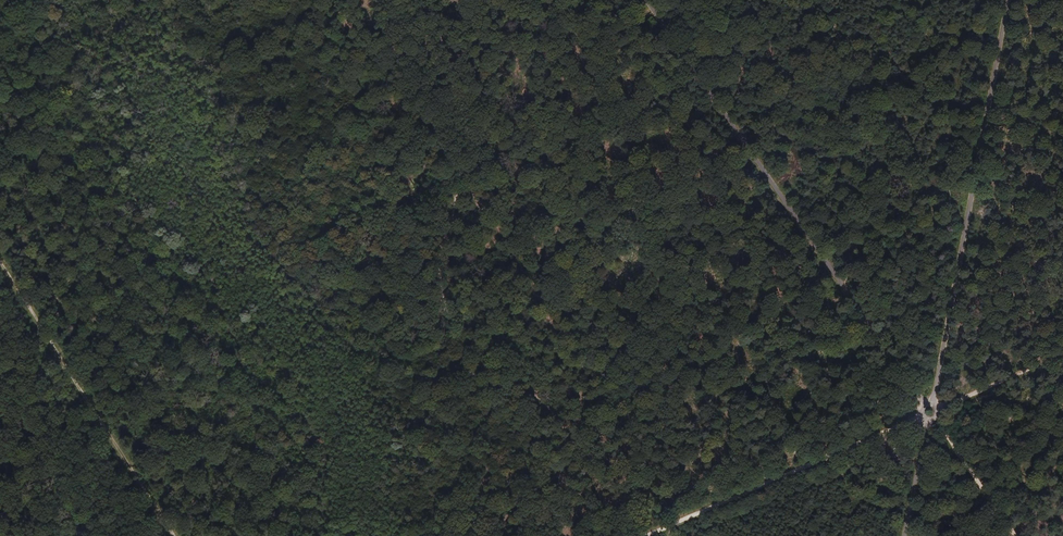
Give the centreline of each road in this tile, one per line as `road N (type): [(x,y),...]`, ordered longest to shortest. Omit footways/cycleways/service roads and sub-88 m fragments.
road 1 (track): [(646,0),(924,404)]
road 2 (unclassified): [(931,402),(1006,0)]
road 3 (track): [(172,535),(0,266)]
road 4 (track): [(644,535),(921,414)]
road 5 (track): [(934,418),(1015,535)]
road 6 (track): [(937,407),(1062,353)]

